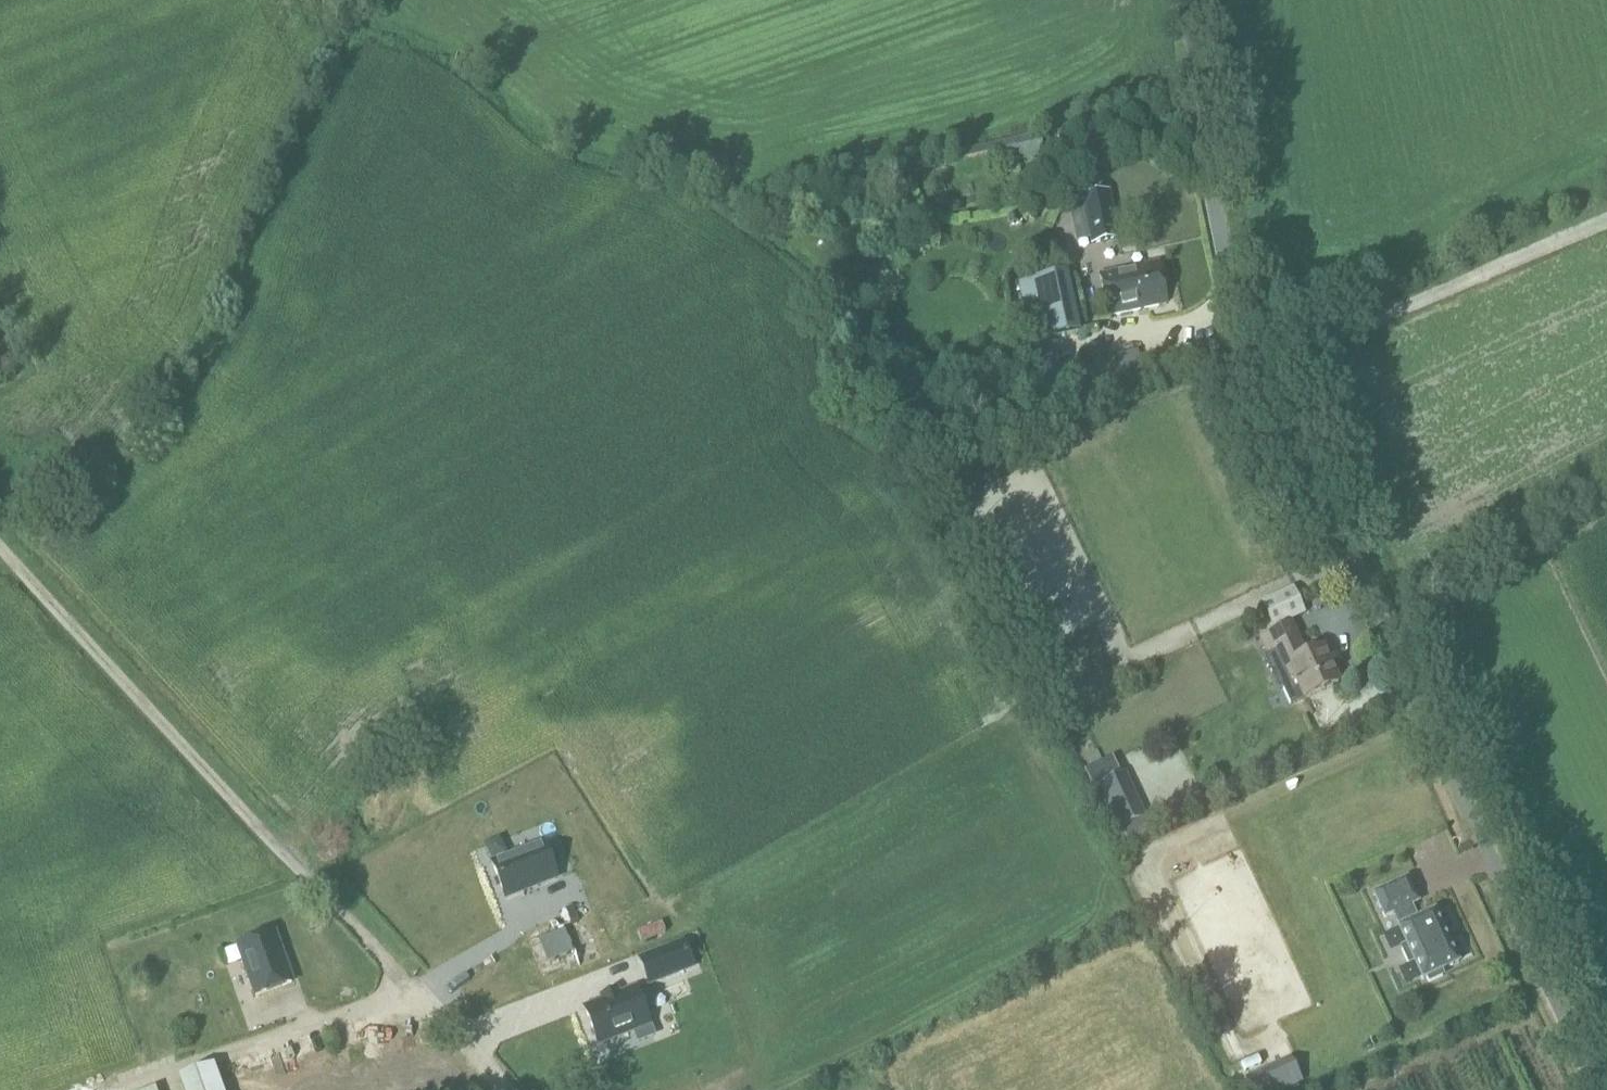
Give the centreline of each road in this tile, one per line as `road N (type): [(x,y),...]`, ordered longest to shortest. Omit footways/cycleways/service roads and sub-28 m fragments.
road 1 (unclassified): [(1595,1089),(1460,808),(1264,364),(1234,281),(1211,169),(1191,0)]
road 2 (unclassified): [(510,1089),(0,545)]
road 3 (track): [(1606,218),(1264,364)]

